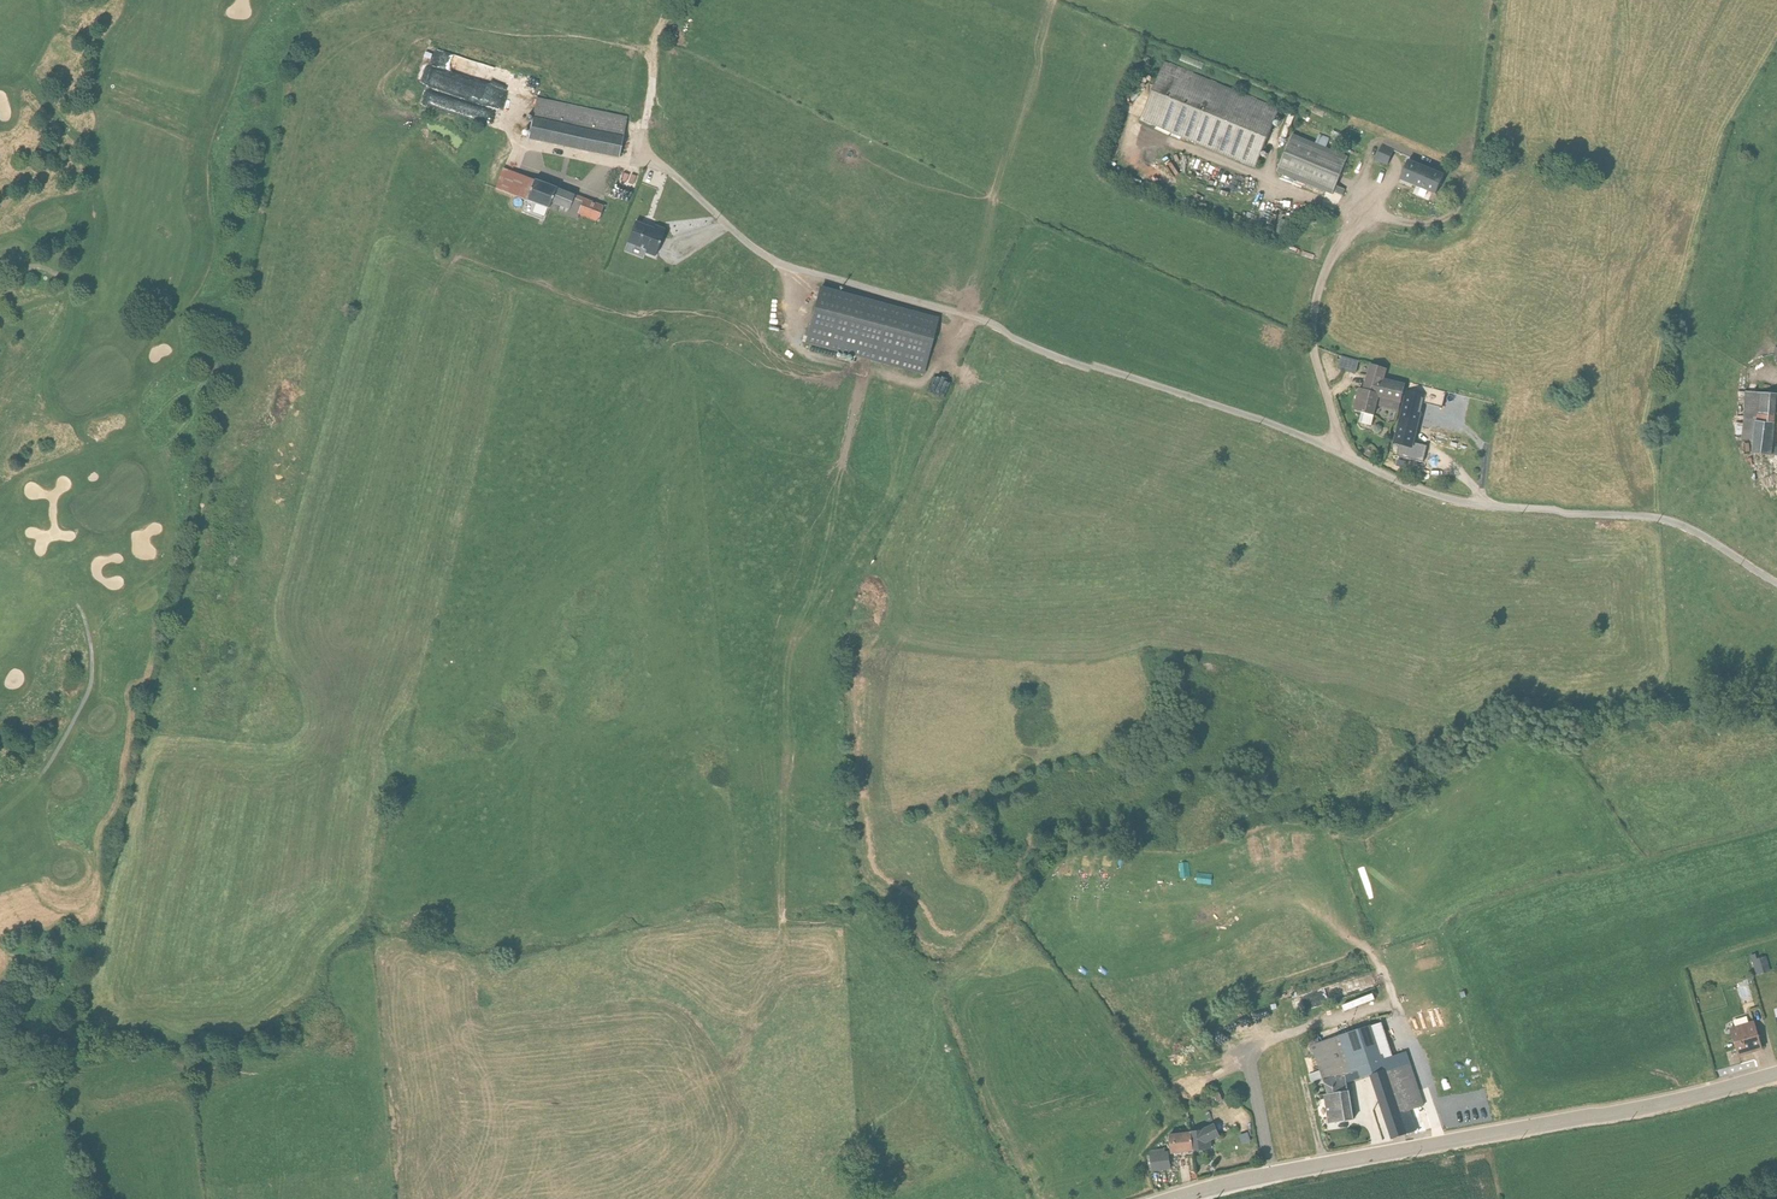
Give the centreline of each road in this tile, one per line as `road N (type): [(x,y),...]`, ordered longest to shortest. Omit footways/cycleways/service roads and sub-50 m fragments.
road 1 (unclassified): [(1776,575),(1665,511),(1512,502),(1418,484),(1273,421),(986,318),(786,263),(753,245),(650,156),(646,129)]
road 2 (tertiary): [(1165,1198),(1268,1171),(1643,1106),(1776,1071)]
road 3 (track): [(1352,208),(1401,217),(1451,205),(1472,167),(1493,0)]
road 4 (track): [(1352,208),(1133,124)]

